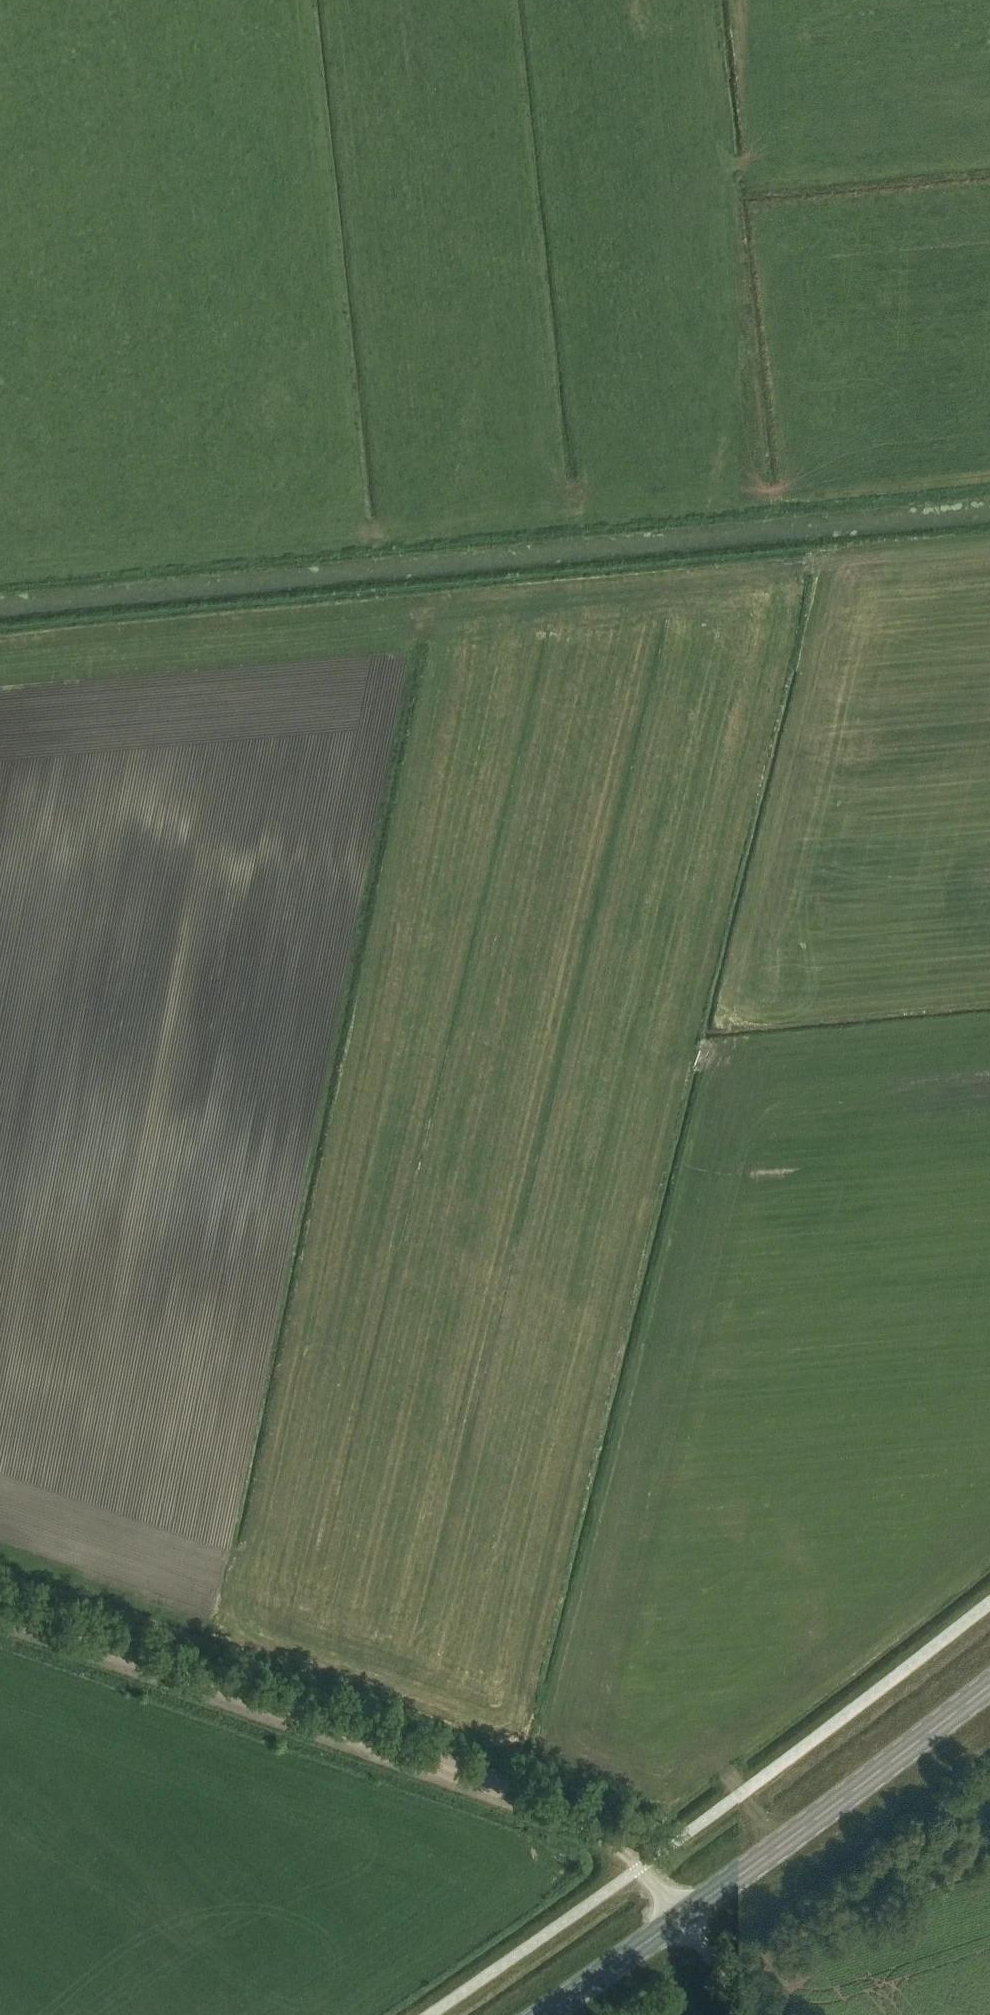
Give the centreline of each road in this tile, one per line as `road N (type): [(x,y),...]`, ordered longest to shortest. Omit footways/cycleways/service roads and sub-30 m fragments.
road 1 (track): [(640,1869),(561,1814),(0,1614)]
road 2 (primary): [(545,2014),(817,1820),(989,1683)]
road 3 (track): [(640,1869),(757,2014)]

